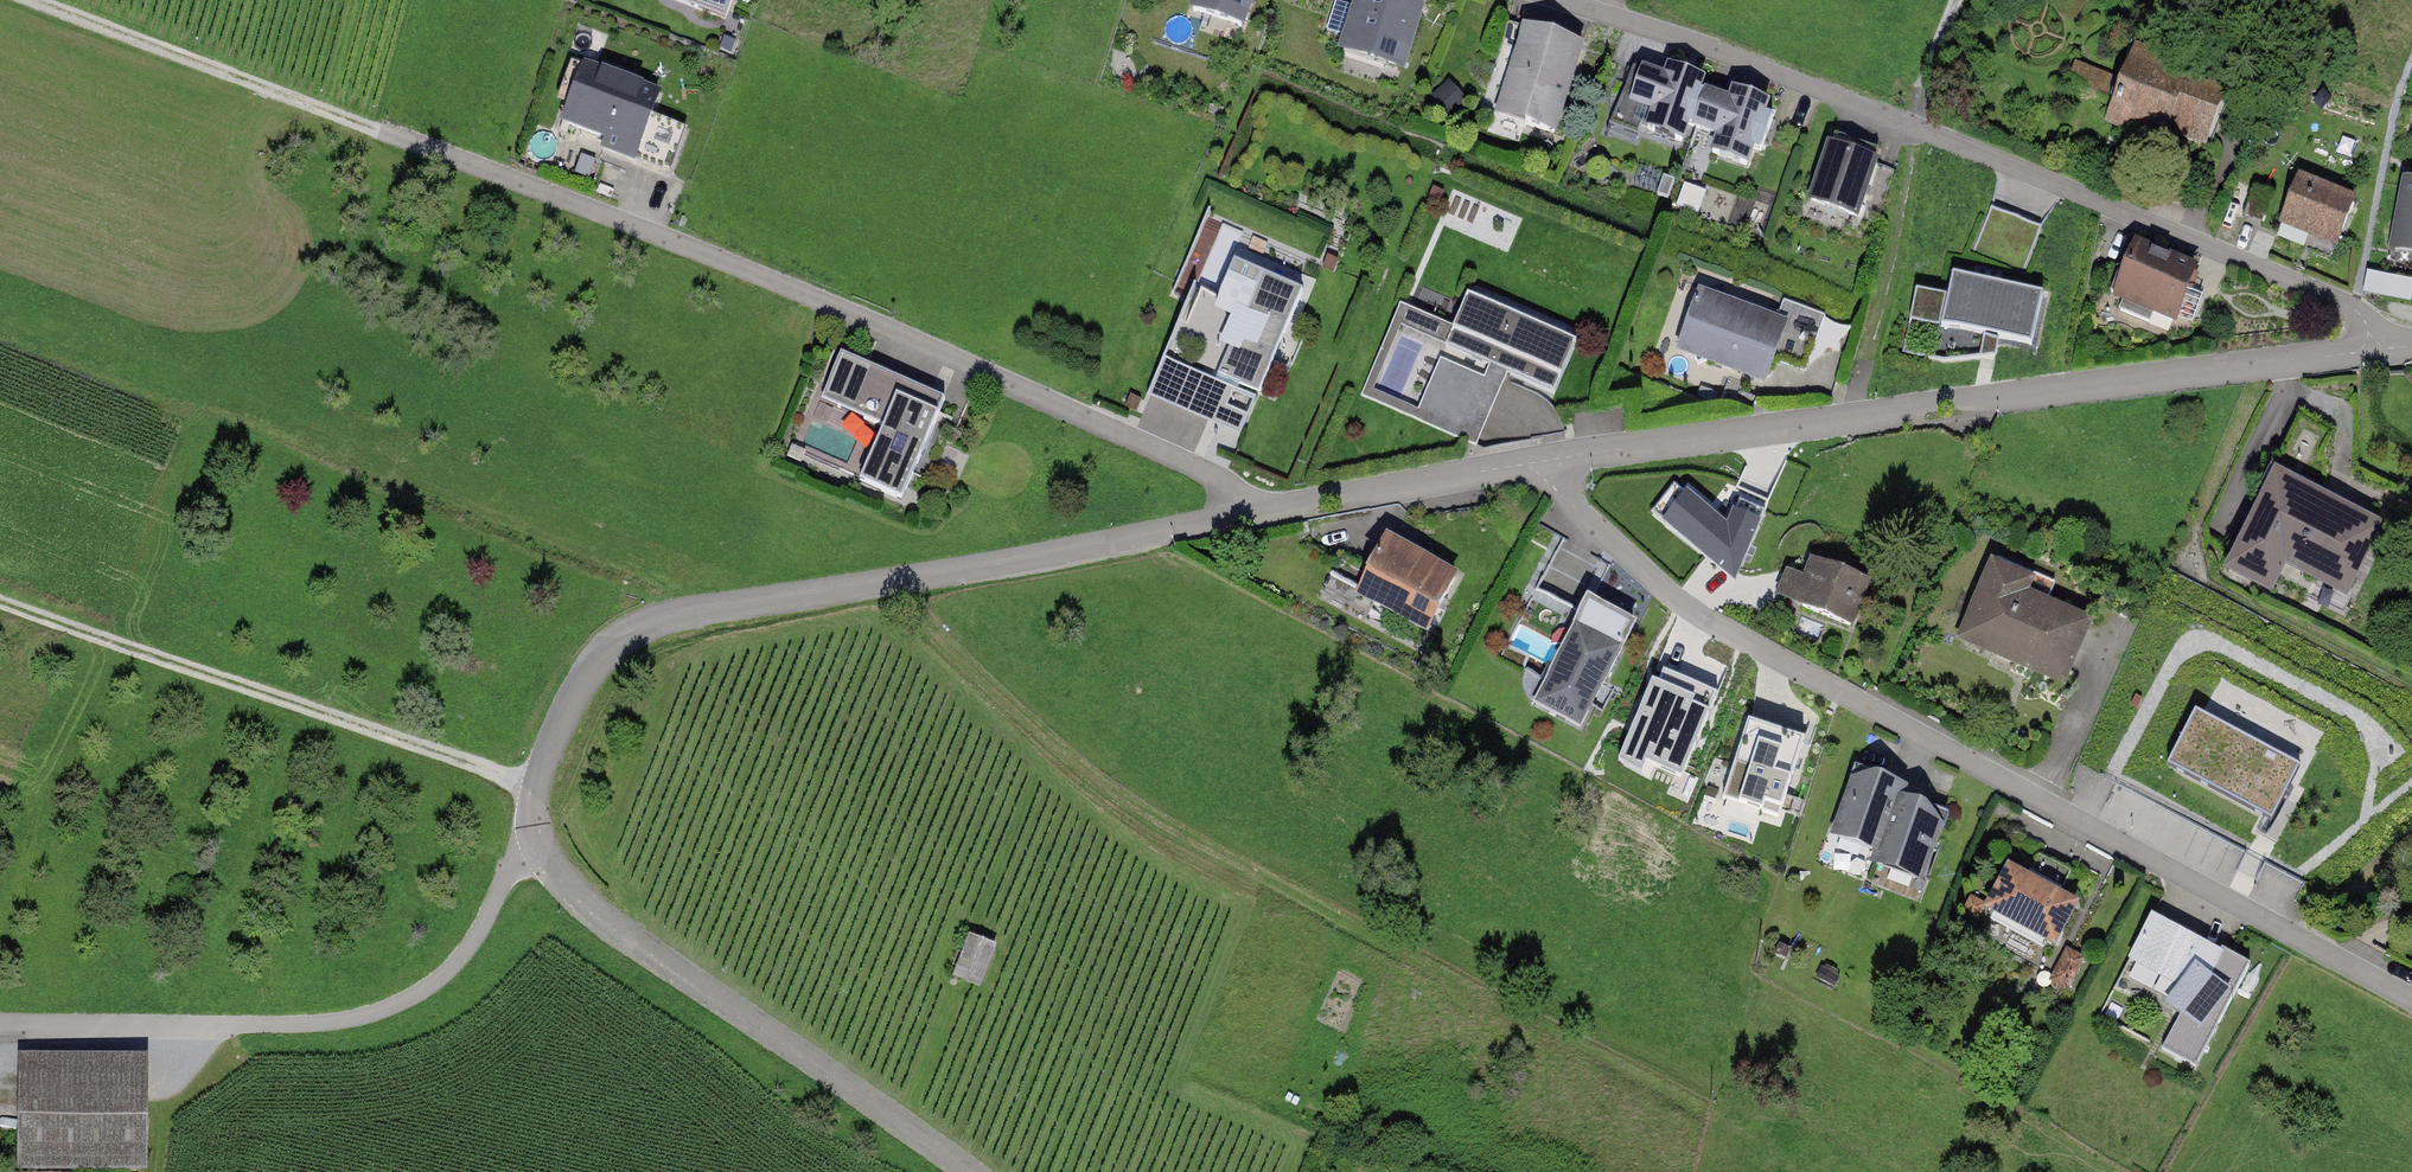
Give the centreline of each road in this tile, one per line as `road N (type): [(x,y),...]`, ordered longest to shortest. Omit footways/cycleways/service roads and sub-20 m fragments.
road 1 (residential): [(1243,510),(1106,545),(667,619),(608,646),(564,712),(534,787),(534,842),(623,935),(970,1171)]
road 2 (residential): [(1547,467),(1556,490),(1614,545),(1729,639),(2411,992)]
road 3 (track): [(894,584),(969,665),(1082,766),(1206,852),(1716,1118)]
road 4 (residential): [(378,132),(833,305),(1213,475),(1243,510)]
road 5 (residential): [(2373,345),(2352,307),(1916,128),(1557,0)]
road 6 (residential): [(2373,345),(1572,457),(1547,467)]
road 7 (track): [(534,842),(459,960),(414,995),(360,1019),(0,1025)]
road 8 (track): [(0,602),(534,787)]
road 9 (track): [(1957,0),(1924,81),(1902,222),(1853,416)]
road 10 (track): [(378,132),(31,0)]
road 11 (residential): [(1547,467),(1243,510)]

